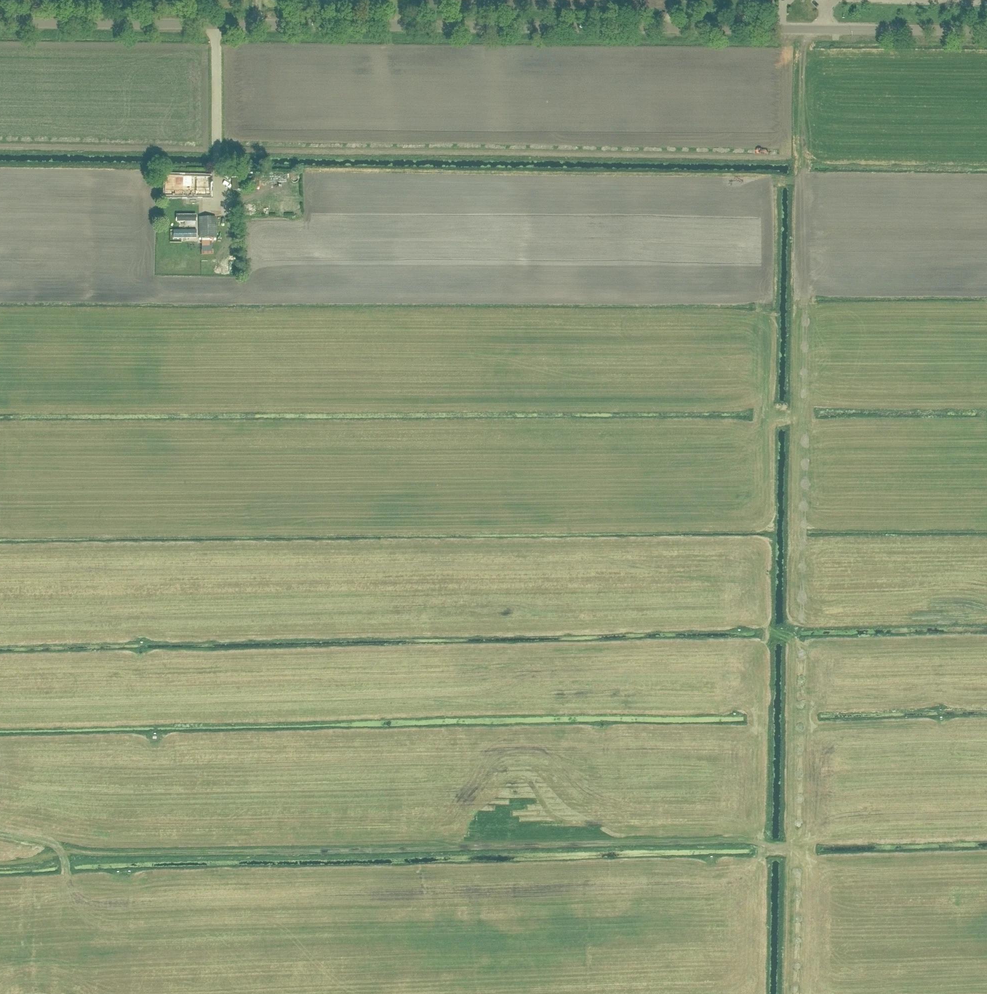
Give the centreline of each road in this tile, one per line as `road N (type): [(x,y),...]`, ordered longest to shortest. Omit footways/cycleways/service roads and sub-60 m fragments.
road 1 (unclassified): [(986,30),(0,21)]
road 2 (track): [(0,835),(78,853),(155,856),(758,843),(798,863)]

